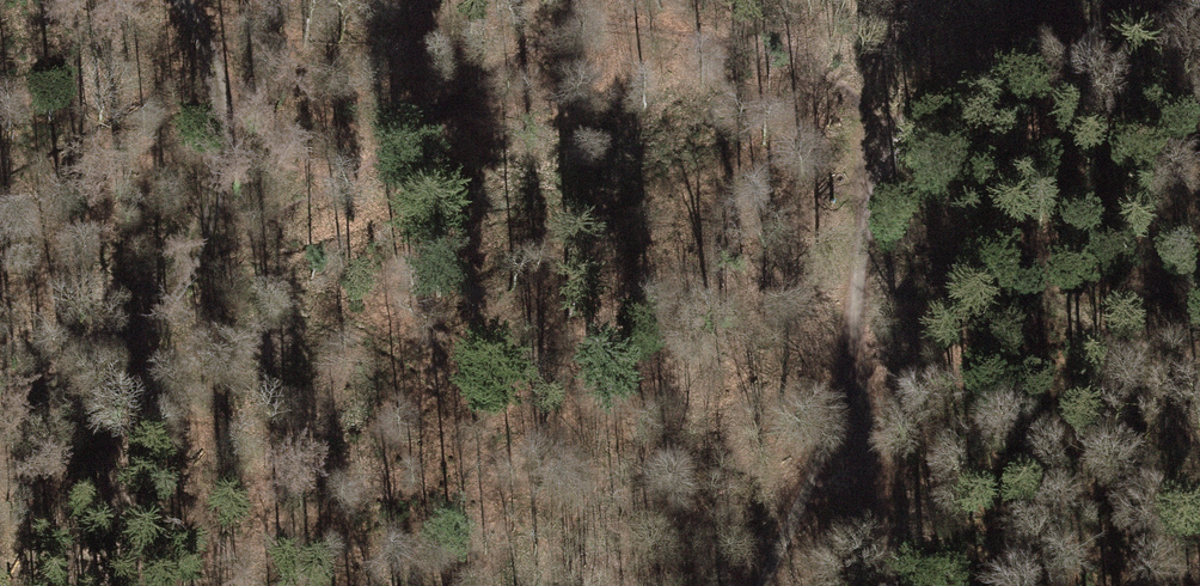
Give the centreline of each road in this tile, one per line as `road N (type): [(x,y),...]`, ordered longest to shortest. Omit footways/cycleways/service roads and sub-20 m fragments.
road 1 (track): [(881,129),(969,81),(1113,40),(1169,0)]
road 2 (track): [(179,0),(223,107),(180,290)]
road 3 (track): [(847,408),(862,220),(881,129)]
road 4 (track): [(180,290),(0,414)]
road 5 (track): [(757,585),(847,408)]
road 6 (track): [(847,408),(889,585)]

